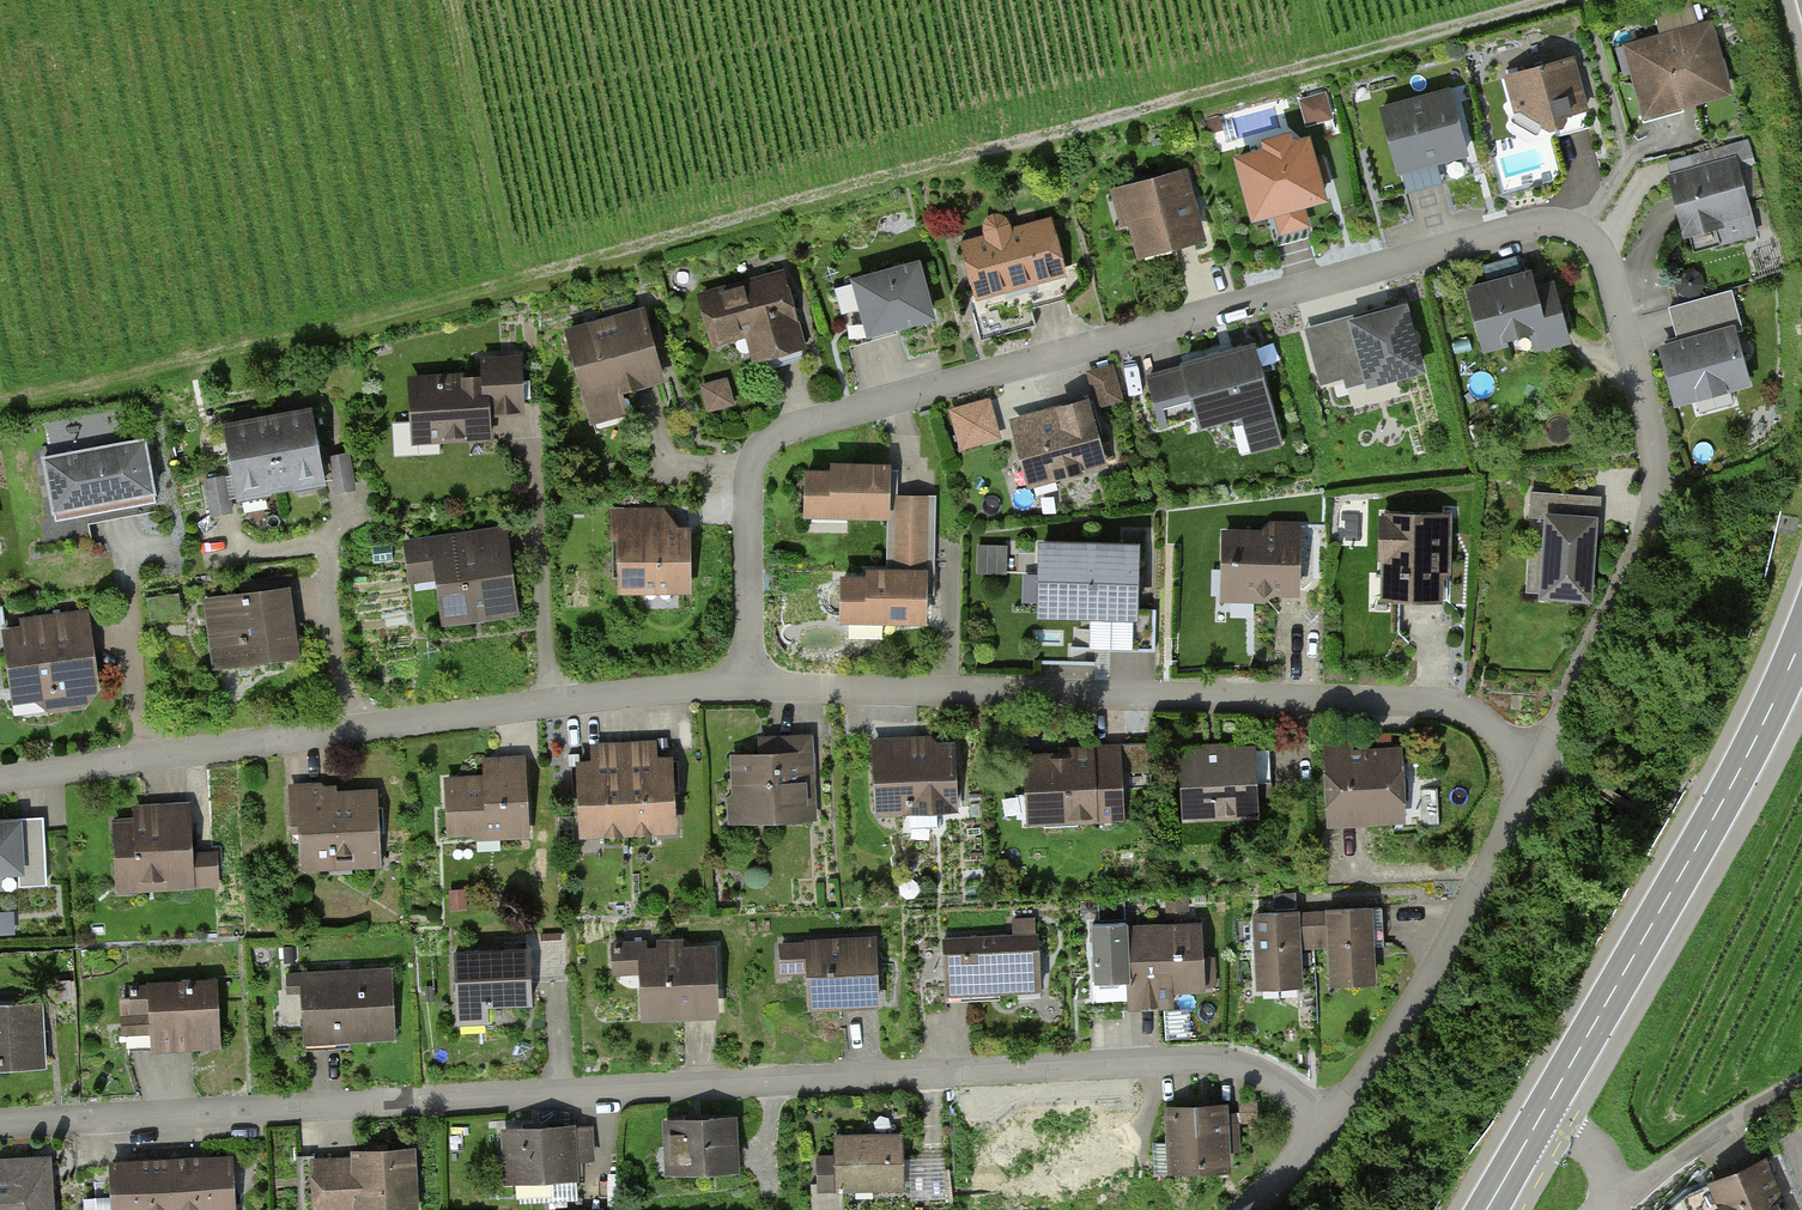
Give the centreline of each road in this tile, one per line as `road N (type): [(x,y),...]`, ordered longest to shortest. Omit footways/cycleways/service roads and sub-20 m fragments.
road 1 (residential): [(744,685),(748,480),(773,436),(1561,224),(1587,237),(1606,265),(1656,488),(1637,572),(1538,763)]
road 2 (track): [(1553,0),(466,292),(0,397)]
road 3 (residential): [(1332,1124),(1259,1073),(1180,1058),(0,1124)]
road 4 (residential): [(1538,763),(1473,714),(1436,702),(744,685)]
road 5 (residential): [(744,685),(0,778)]
road 6 (secondary): [(1540,1121),(1720,806),(1801,644)]
road 7 (residential): [(1332,1124),(1400,1038),(1538,763)]
road 8 (residential): [(1244,1209),(1332,1124)]
road 9 (residential): [(1613,1184),(1660,1171),(1719,1129)]

